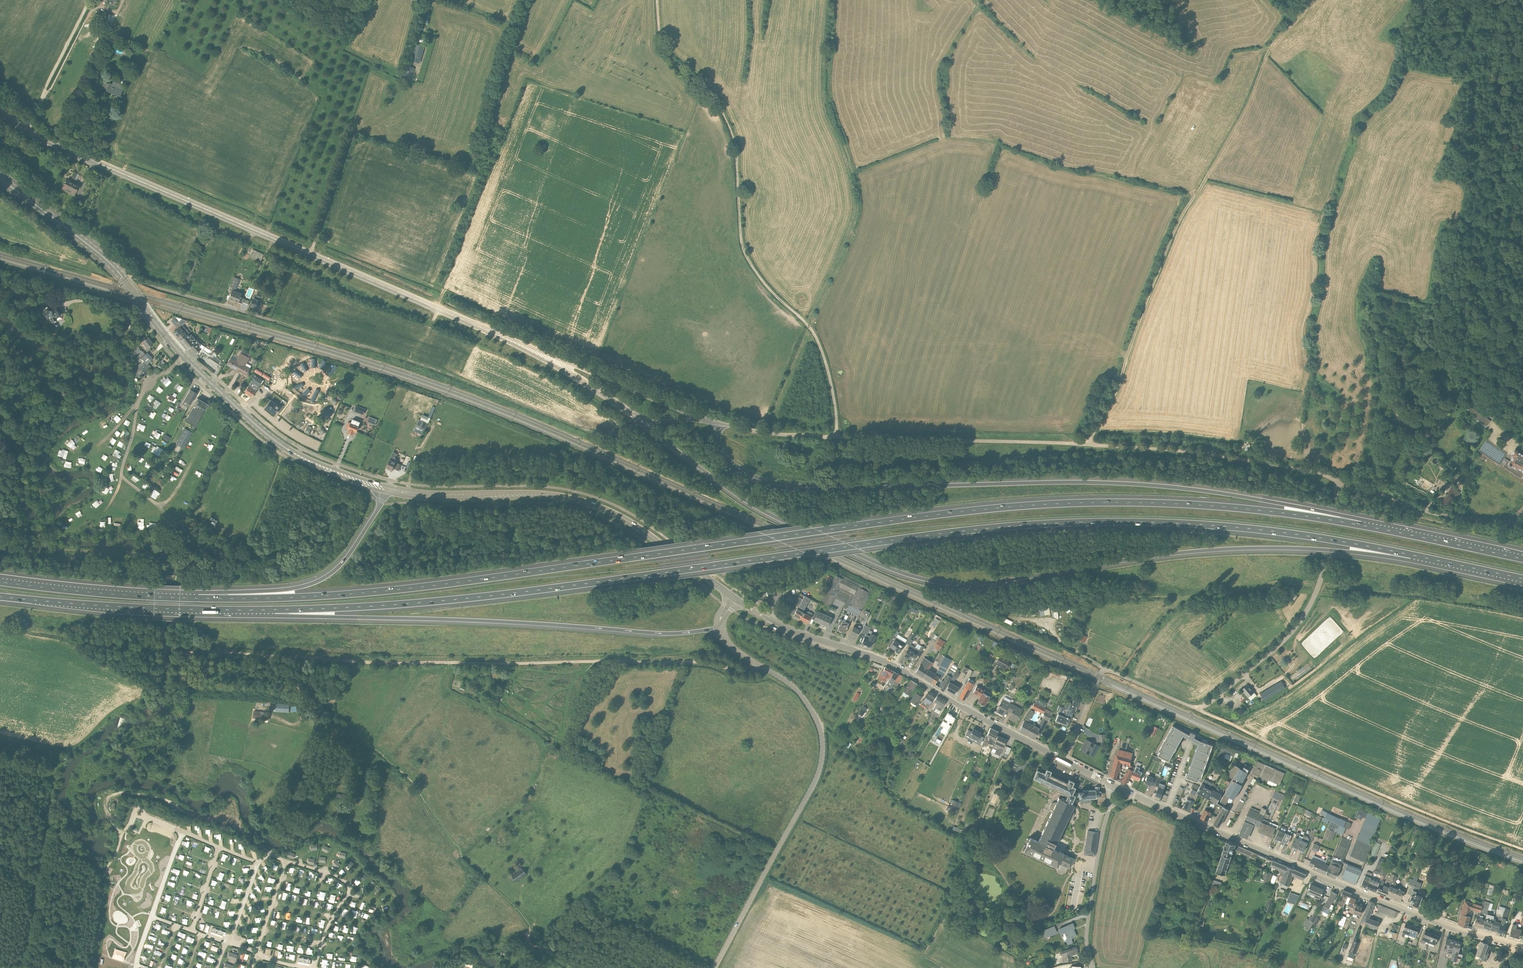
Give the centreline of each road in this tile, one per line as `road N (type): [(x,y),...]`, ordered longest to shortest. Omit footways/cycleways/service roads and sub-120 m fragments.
road 1 (motorway): [(1361,525),(1165,502),(1021,505),(407,588),(198,598)]
road 2 (motorway): [(275,610),(492,596),(1073,523),(1262,530),(1412,555)]
road 3 (motorway): [(642,422),(758,508),(932,581),(997,582),(1219,550),(1412,555)]
road 4 (motorway): [(1361,525),(1285,504),(1154,485),(779,488),(732,465),(718,423)]
road 5 (unclassified): [(1338,479),(1155,448),(819,437),(718,423)]
road 6 (tertiary): [(548,357),(44,140),(0,110)]
road 7 (unclassified): [(1064,761),(1103,671),(1196,708),(1284,640),(1319,585),(1338,479)]
road 8 (track): [(836,438),(817,341),(744,251),(734,141),(719,109),(662,47),(657,18)]
road 9 (motorway): [(275,610),(659,633),(720,628)]
road 10 (track): [(718,665),(313,658),(297,680)]
road 11 (unclassified): [(714,967),(812,787),(822,746),(798,691),(733,648),(720,628)]
road 12 (tertiary): [(1522,949),(1359,892),(1167,809)]
road 13 (tertiary): [(728,595),(640,529),(586,503),(387,490)]
road 14 (tertiary): [(1064,761),(888,663),(738,602)]
road 15 (track): [(1522,849),(1196,708)]
road 16 (track): [(635,417),(598,433),(444,370),(308,330)]
road 17 (tertiary): [(387,490),(272,438),(182,355),(123,278)]
road 18 (motorway): [(0,597),(275,610)]
road 19 (track): [(1089,444),(1194,196)]
road 20 (track): [(253,967),(286,862),(348,885),(311,967)]
road 21 (motorway): [(387,490),(350,553),(322,579),(198,598)]
road 22 (track): [(420,67),(398,98),(352,134),(310,254)]
road 23 (motorway): [(198,598),(0,582)]
road 24 (unclassified): [(1522,525),(1419,508),(1338,479)]
road 25 (residential): [(1091,967),(1088,919),(1112,784)]
road 26 (tertiary): [(718,423),(548,357)]
road 27 (motorway): [(1522,559),(1361,525)]
road 28 (unclassified): [(275,321),(123,278)]
road 29 (tertiary): [(123,278),(0,179)]
road 30 (track): [(286,862),(270,855),(259,863),(147,818)]
road 31 (track): [(183,832),(137,967)]
road 32 (track): [(46,93),(91,11),(119,11),(123,0)]

